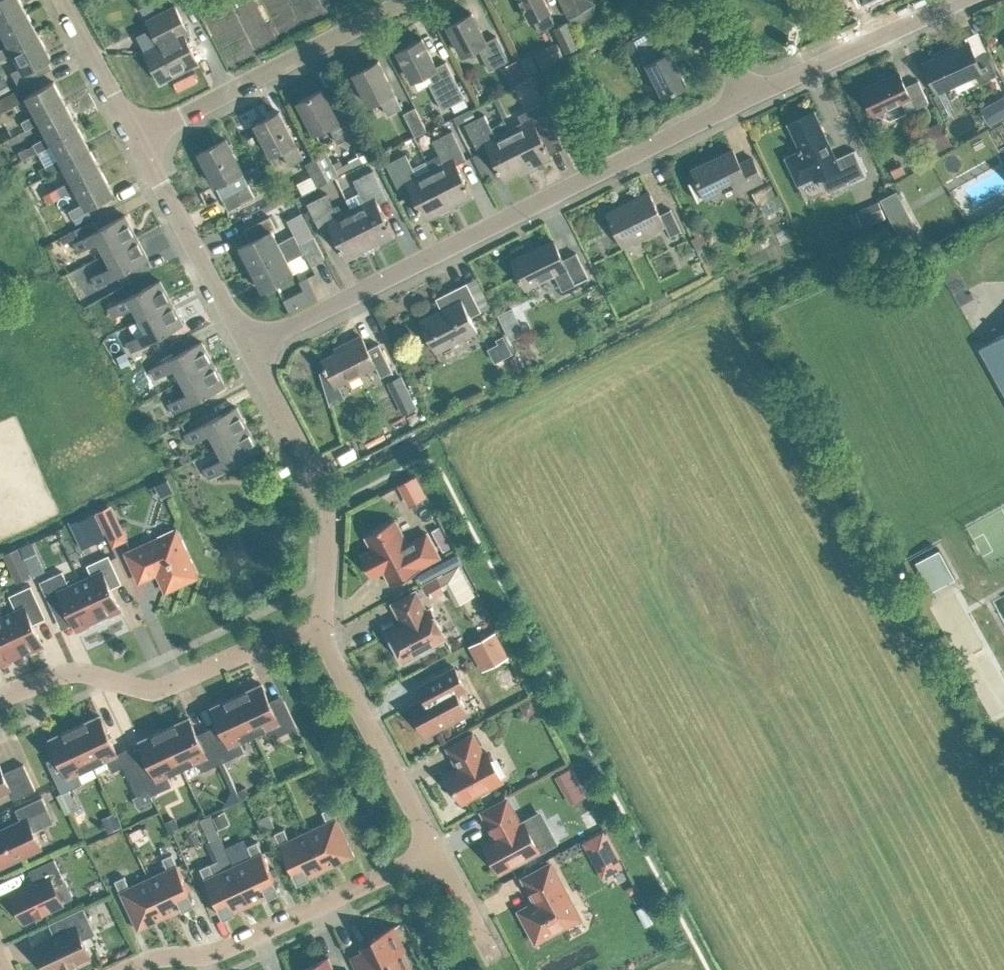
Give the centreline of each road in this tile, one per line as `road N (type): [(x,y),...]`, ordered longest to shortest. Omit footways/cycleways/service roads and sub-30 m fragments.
road 1 (residential): [(250,350),(748,97)]
road 2 (residential): [(0,700),(64,673),(144,691),(170,687),(322,619)]
road 3 (residential): [(437,852),(227,953),(130,969)]
road 4 (residential): [(139,137),(409,0)]
road 5 (residential): [(322,619),(326,498),(250,350)]
road 6 (residential): [(437,852),(322,619)]
road 7 (residential): [(250,350),(139,137)]
road 8 (residential): [(748,97),(958,0)]
road 9 (residential): [(139,137),(65,0)]

